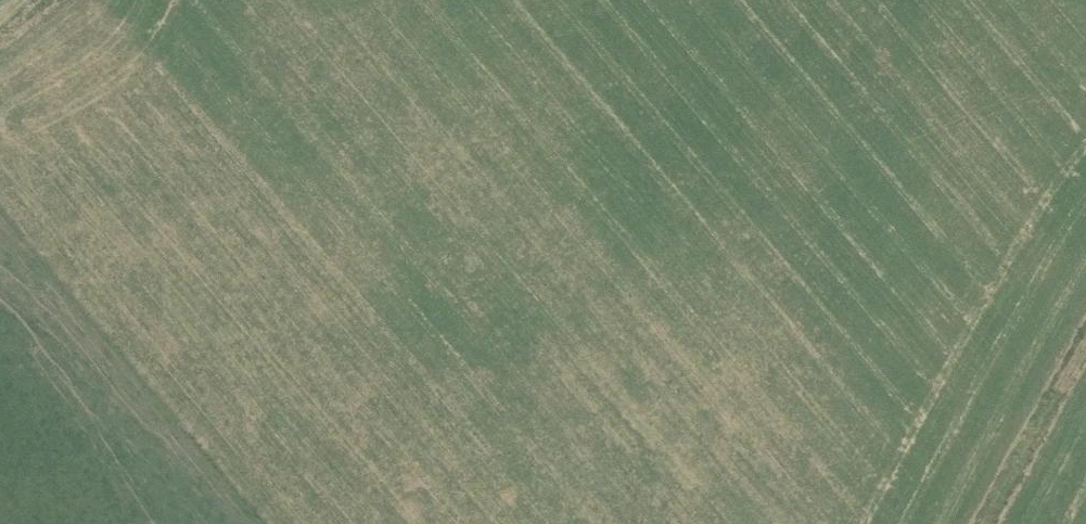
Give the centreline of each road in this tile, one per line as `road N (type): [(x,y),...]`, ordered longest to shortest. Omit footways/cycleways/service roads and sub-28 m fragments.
road 1 (track): [(1085,342),(984,523)]

